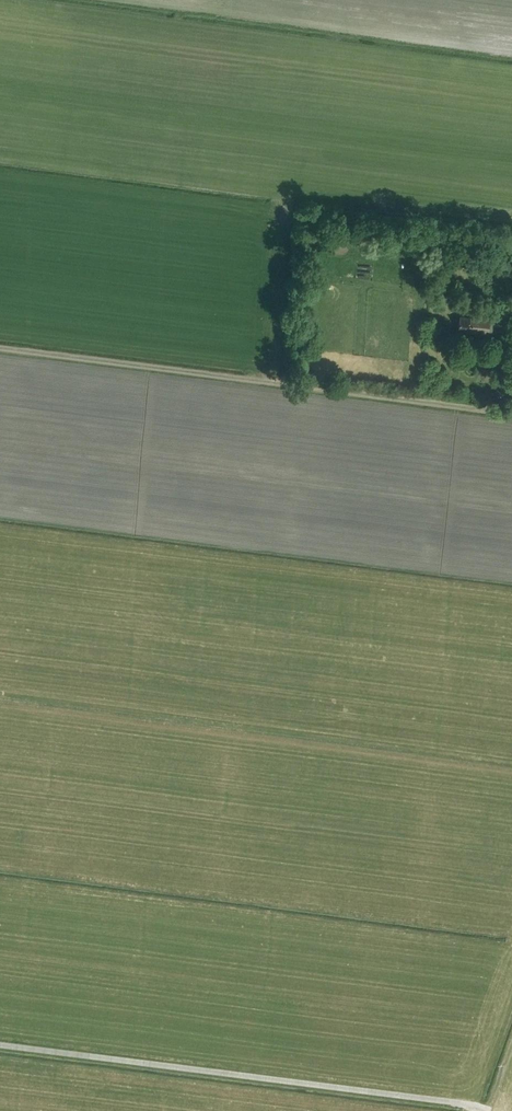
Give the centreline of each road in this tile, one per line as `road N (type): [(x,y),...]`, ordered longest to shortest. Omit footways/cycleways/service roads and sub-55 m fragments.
road 1 (track): [(511,415),(0,348)]

